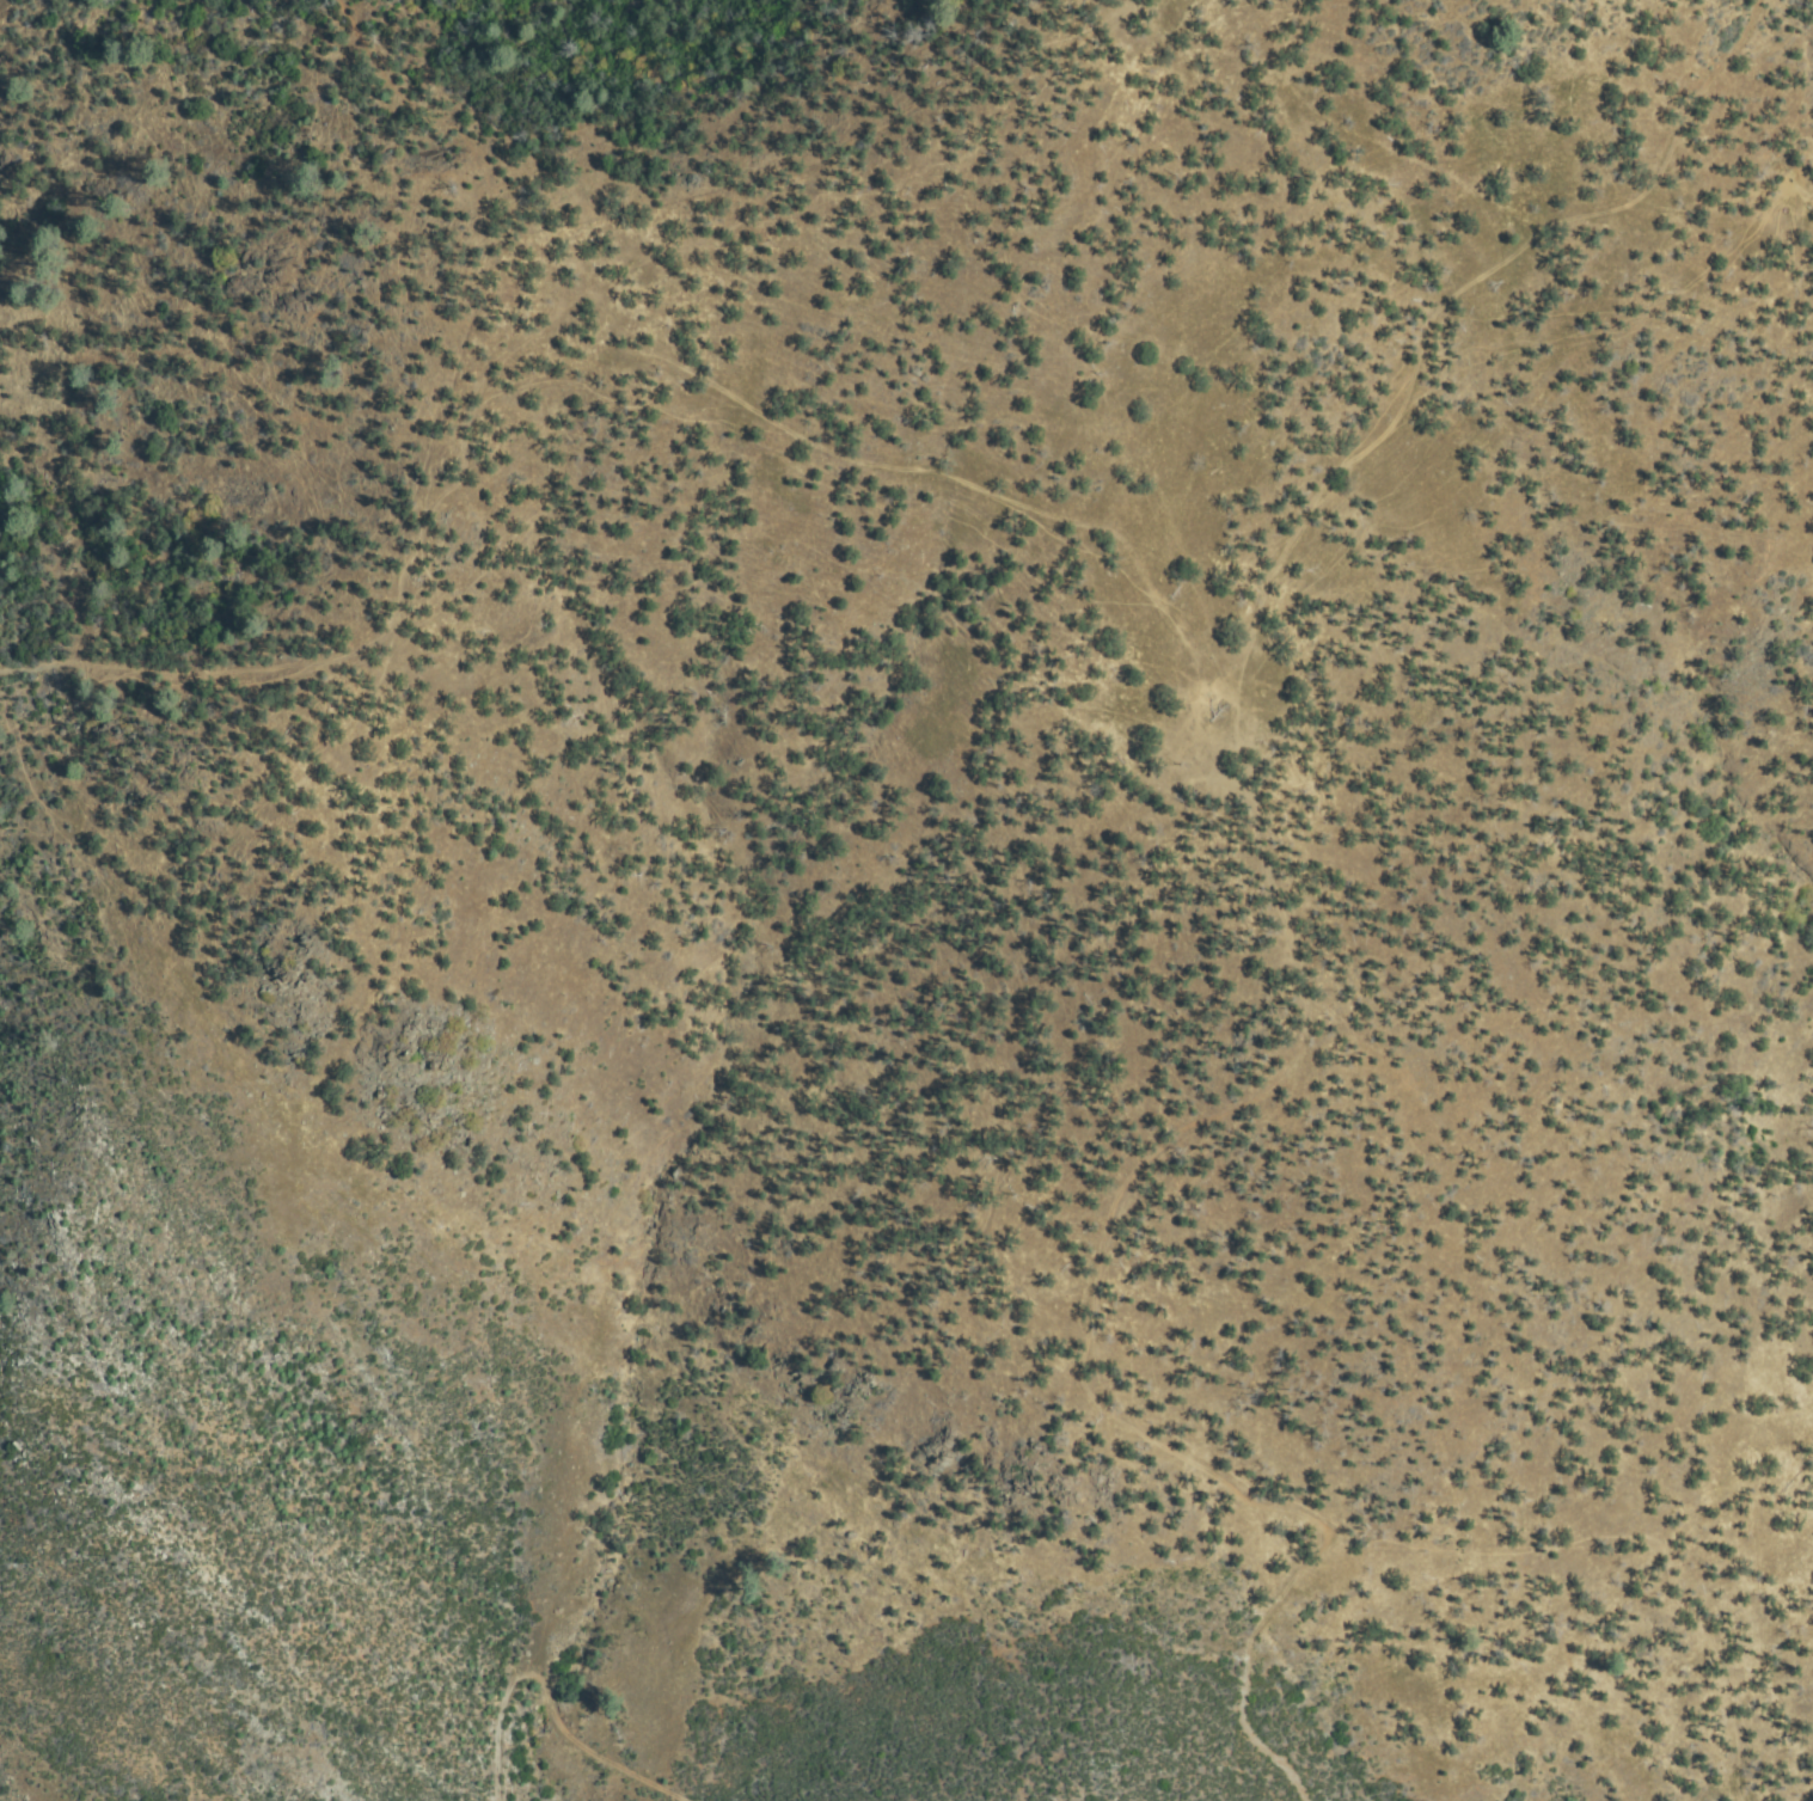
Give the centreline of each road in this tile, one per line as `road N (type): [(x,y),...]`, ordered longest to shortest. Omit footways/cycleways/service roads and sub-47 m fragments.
road 1 (track): [(662,1800),(571,1741),(537,1679),(514,1695),(492,1800)]

